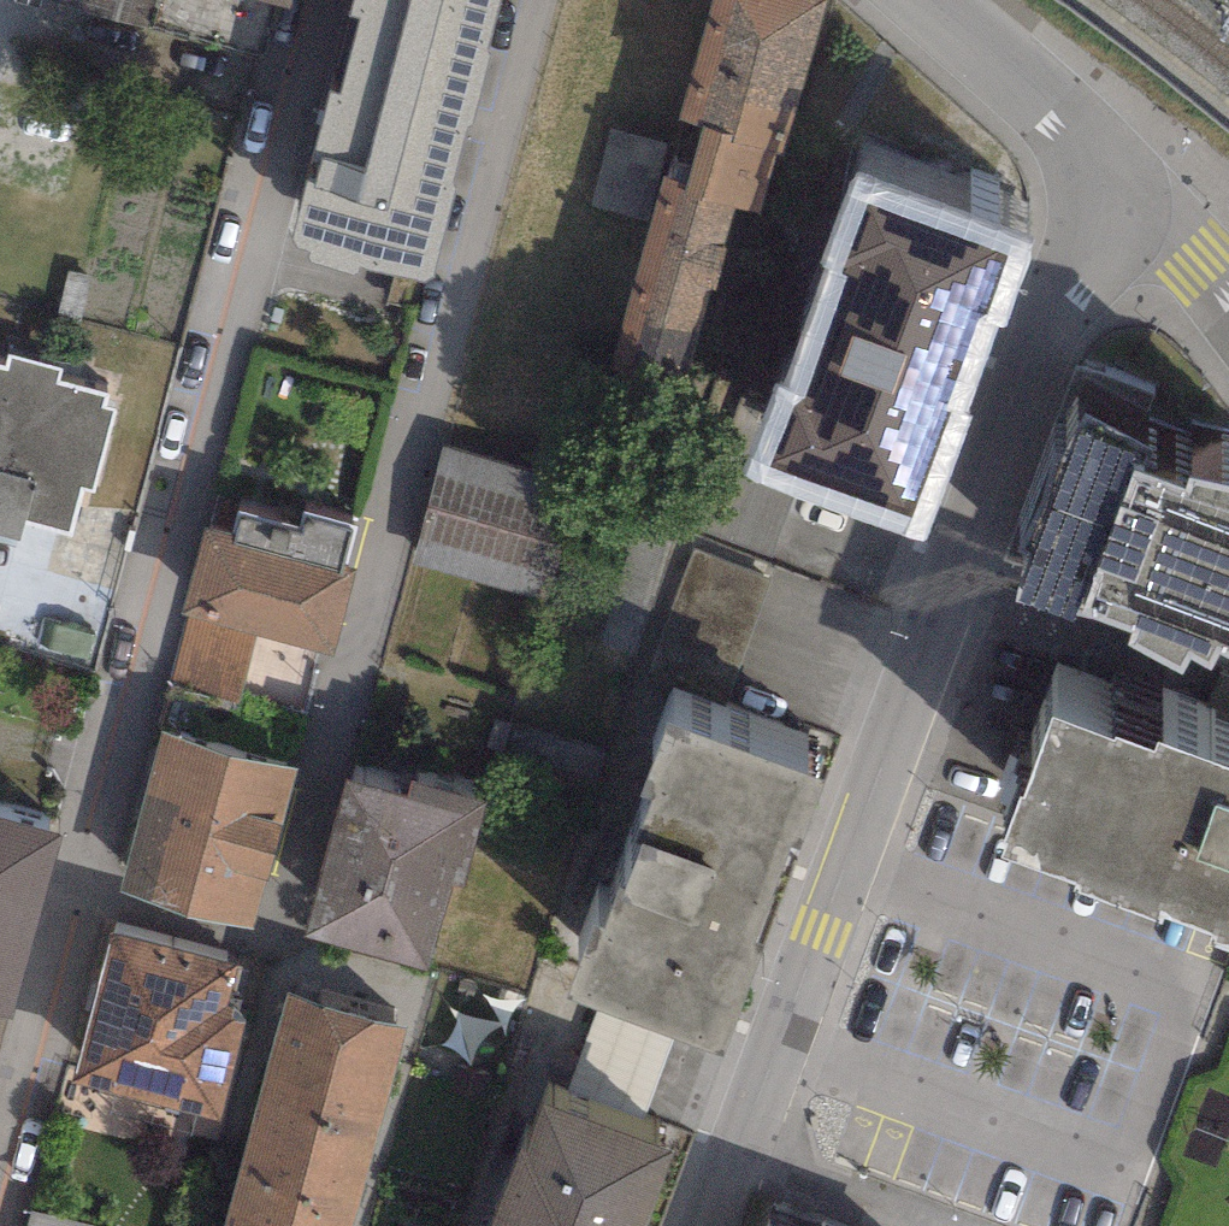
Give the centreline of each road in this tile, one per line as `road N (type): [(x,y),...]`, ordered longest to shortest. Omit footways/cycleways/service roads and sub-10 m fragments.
road 1 (residential): [(72,896),(274,947),(537,0)]
road 2 (unclassified): [(713,1225),(1106,158)]
road 3 (residential): [(308,0),(72,896)]
road 4 (residential): [(0,1176),(72,896)]
road 5 (unclassified): [(930,0),(1106,158)]
road 6 (unclassified): [(1228,282),(1106,158)]

